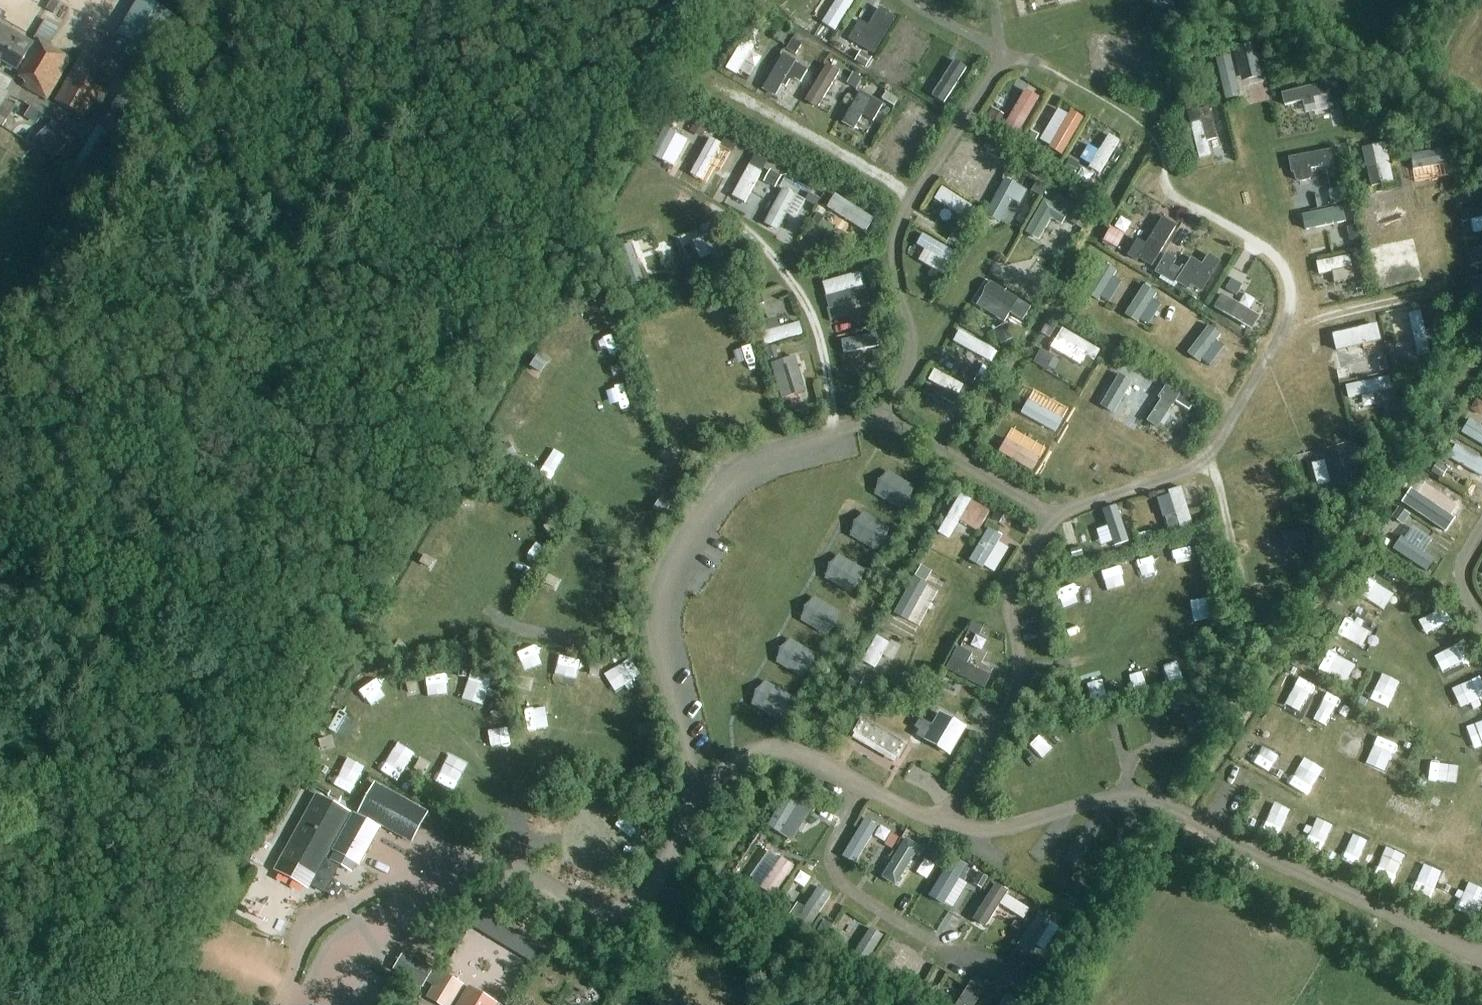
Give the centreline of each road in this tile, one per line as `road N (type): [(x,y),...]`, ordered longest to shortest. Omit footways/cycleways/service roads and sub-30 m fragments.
road 1 (unclassified): [(135,1004),(0,944)]

